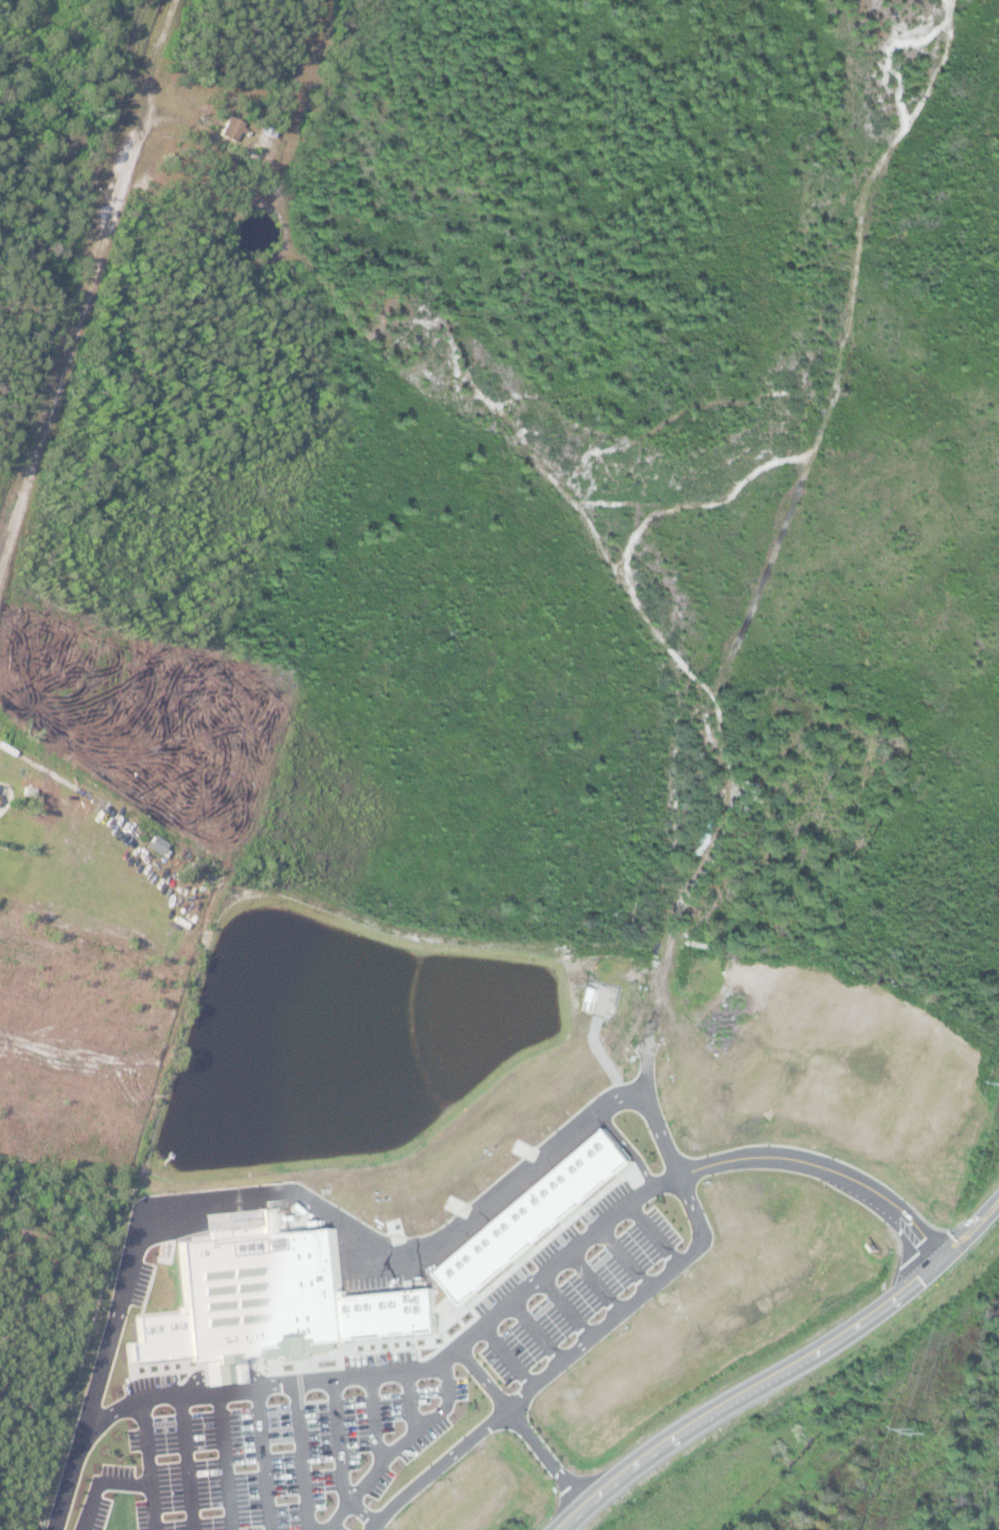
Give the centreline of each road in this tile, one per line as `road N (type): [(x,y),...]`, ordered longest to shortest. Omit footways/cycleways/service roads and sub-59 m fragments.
road 1 (secondary): [(558,1529),(692,1424),(849,1341),(998,1208)]

